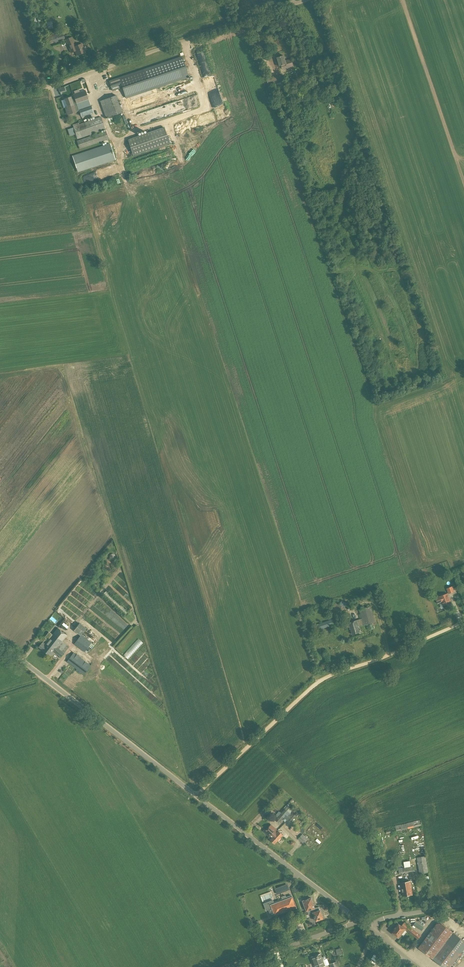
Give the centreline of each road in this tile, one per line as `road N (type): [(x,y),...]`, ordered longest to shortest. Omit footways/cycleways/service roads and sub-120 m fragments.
road 1 (unclassified): [(357,919),(0,643)]
road 2 (track): [(197,795),(320,680),(463,622)]
road 3 (unclassified): [(0,93),(53,85),(307,0)]
road 4 (unclassified): [(357,919),(231,966)]

